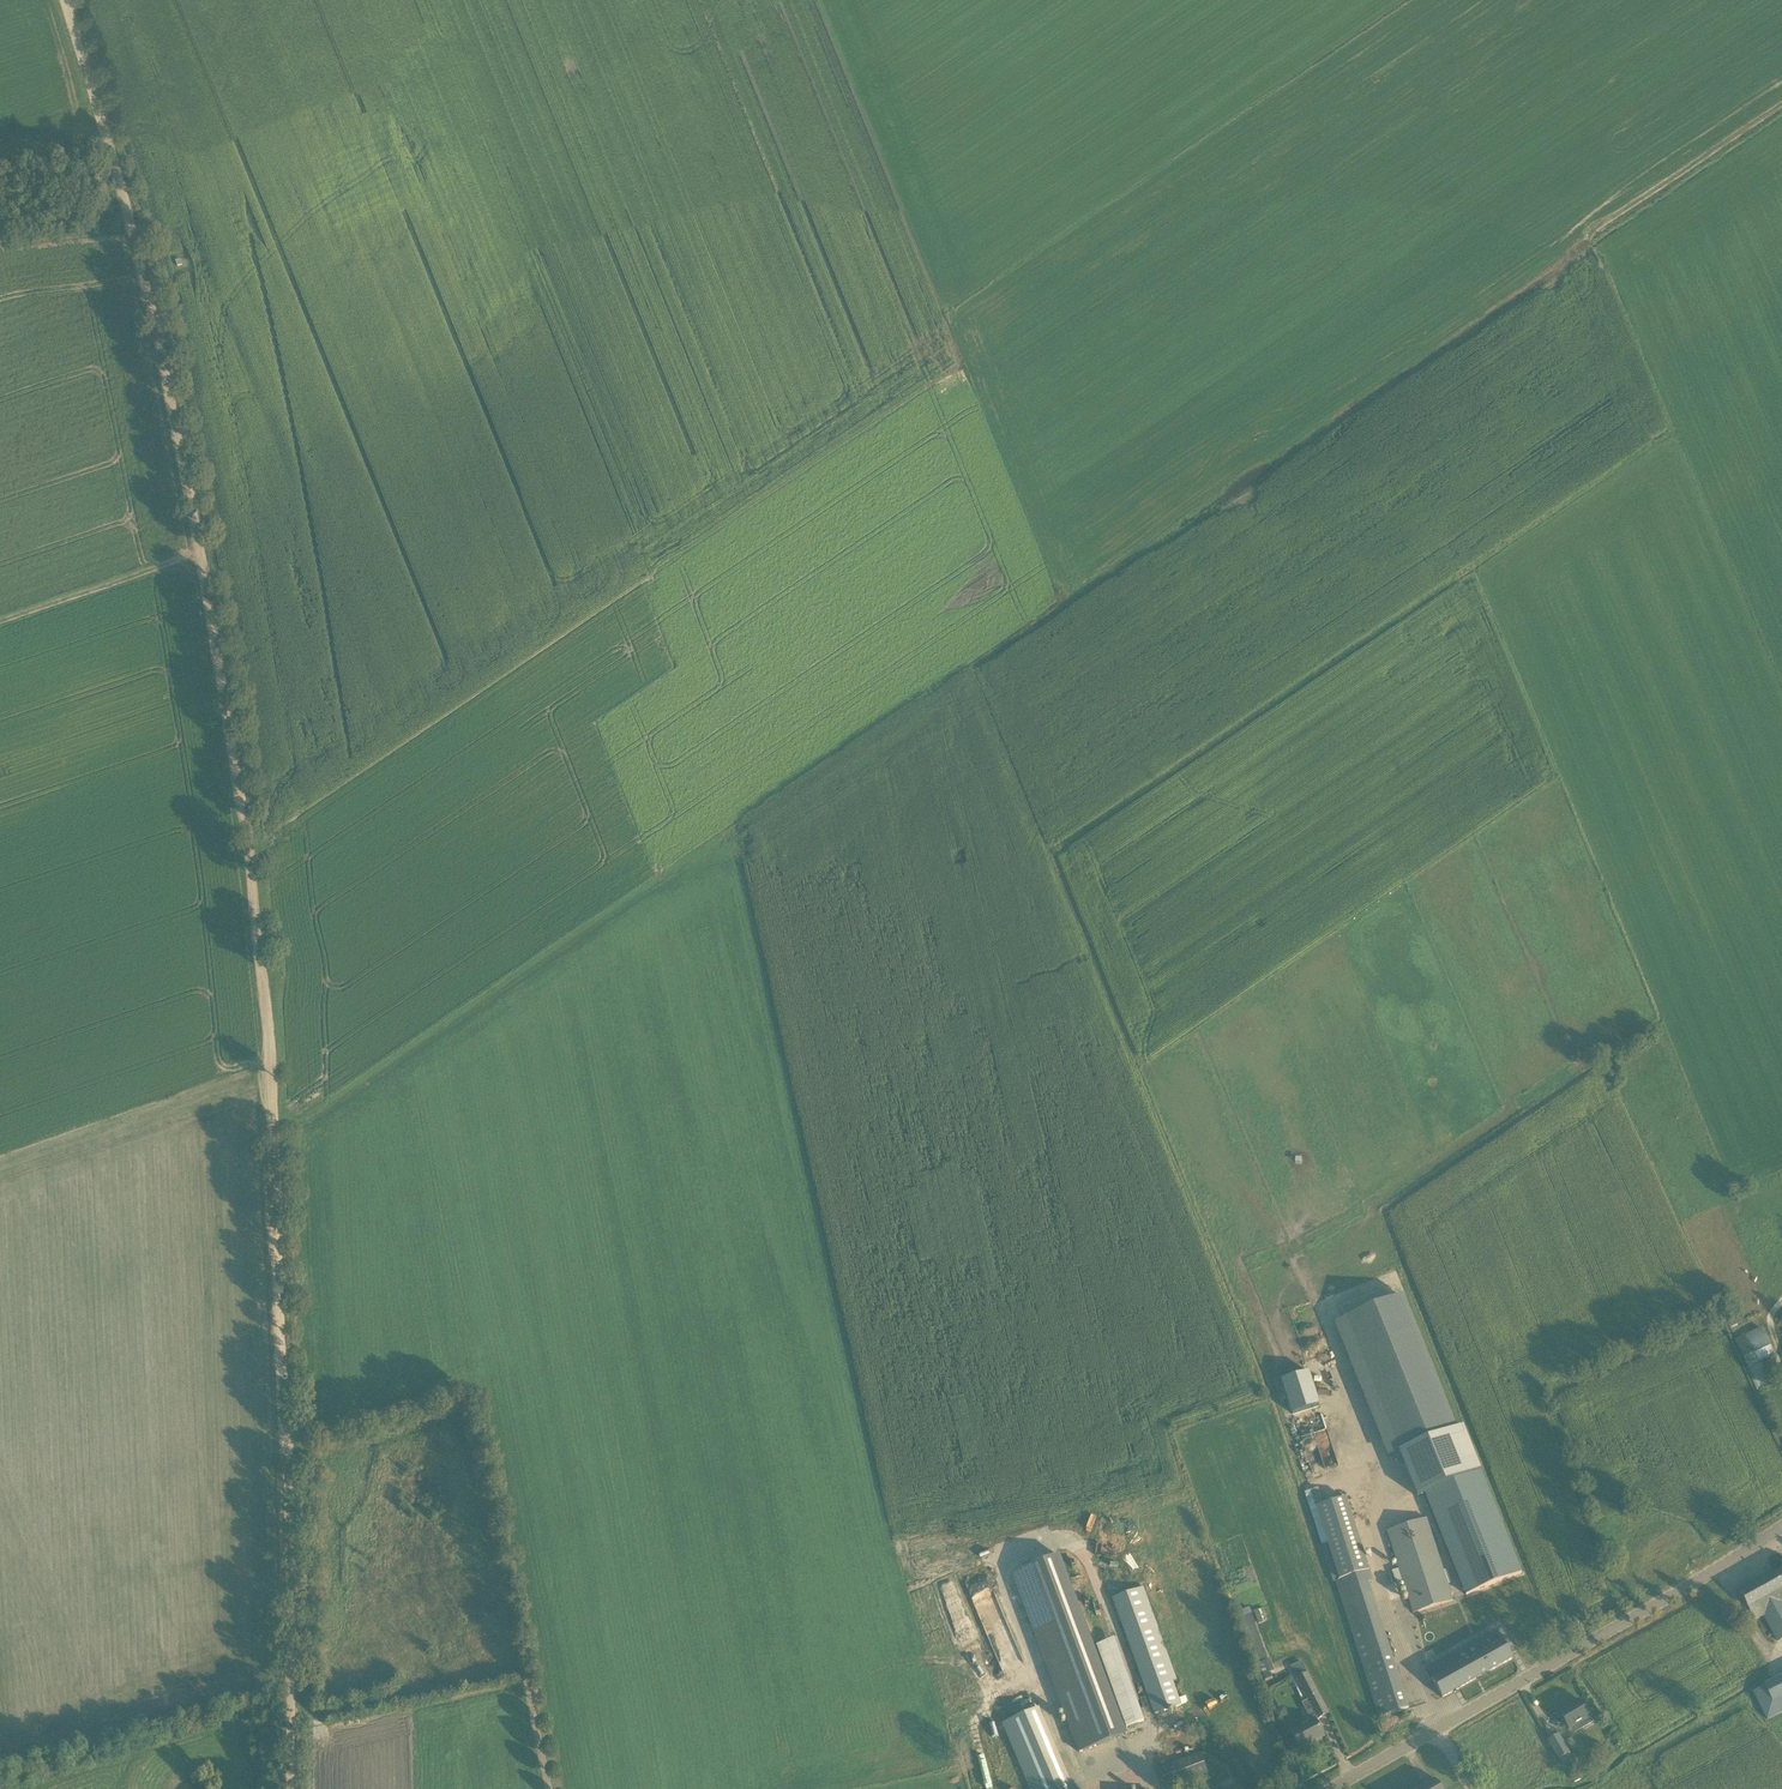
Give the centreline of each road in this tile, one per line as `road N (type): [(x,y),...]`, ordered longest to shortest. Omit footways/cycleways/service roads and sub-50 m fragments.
road 1 (track): [(291,1788),(279,1306),(250,841),(206,549),(135,220),(64,0)]
road 2 (tertiary): [(1329,1788),(1781,1525)]

